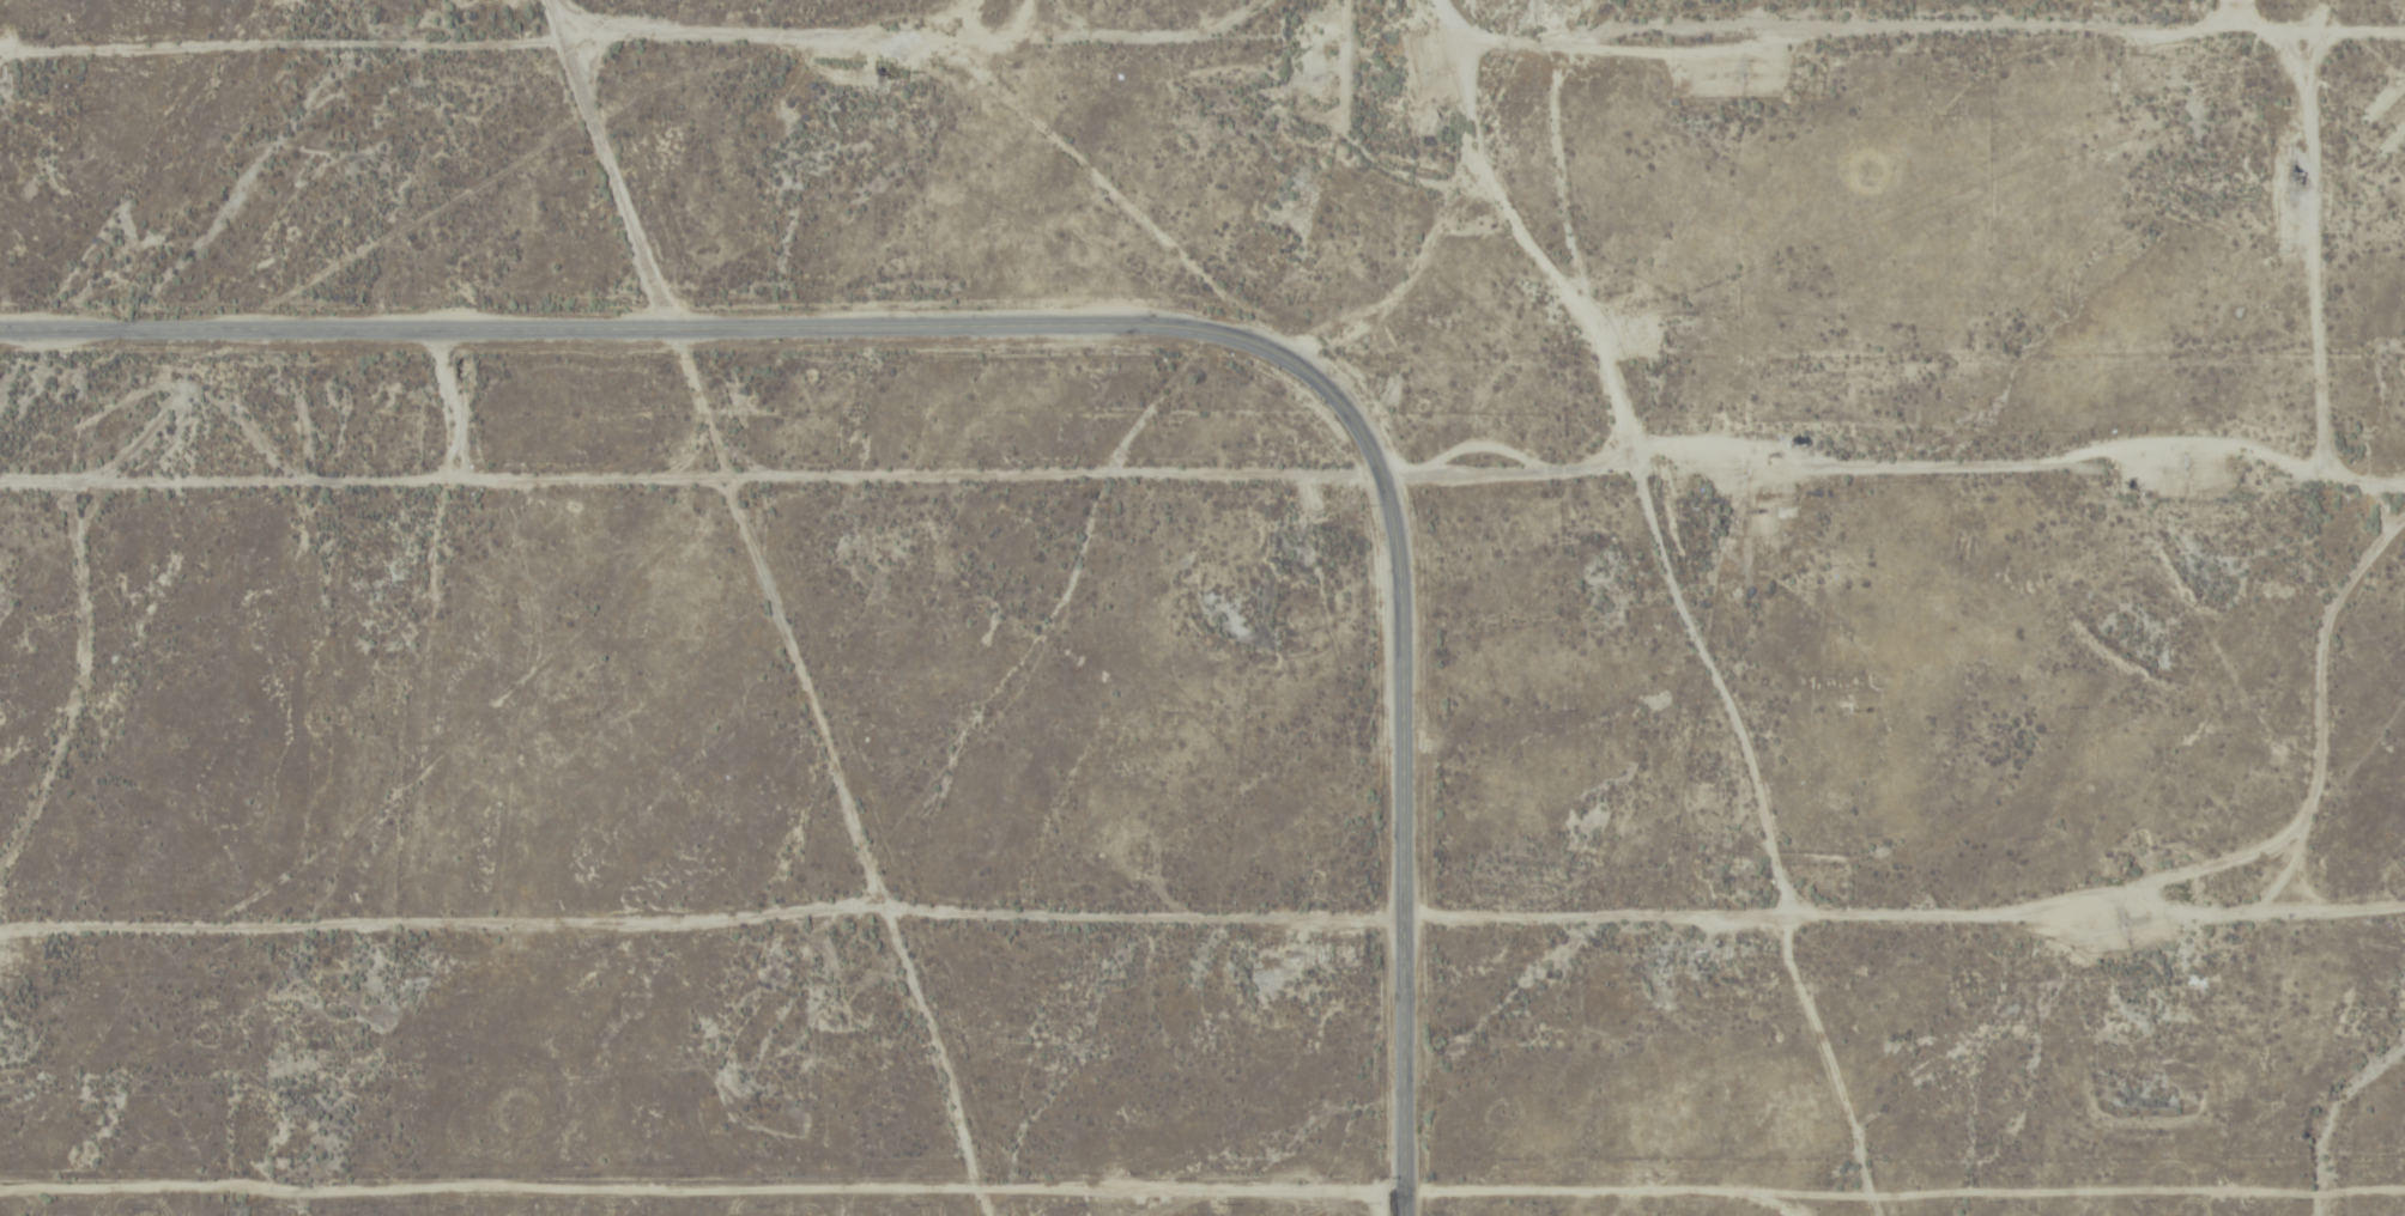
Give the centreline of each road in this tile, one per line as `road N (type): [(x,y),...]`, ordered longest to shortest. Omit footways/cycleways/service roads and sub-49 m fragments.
road 1 (residential): [(1388,1215),(1385,536),(1369,454),(1314,375),(1247,332),(1151,311),(0,328)]

